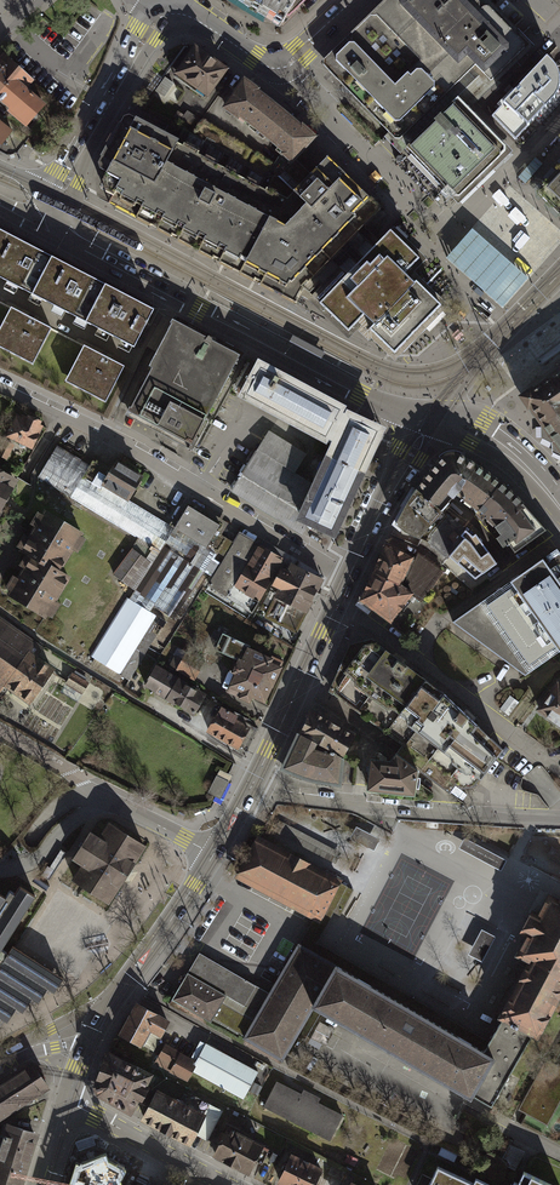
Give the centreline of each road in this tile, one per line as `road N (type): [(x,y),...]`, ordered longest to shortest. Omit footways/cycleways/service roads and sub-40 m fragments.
road 1 (secondary): [(48,218),(70,241),(173,297),(358,394),(431,420)]
road 2 (residential): [(349,578),(98,433),(0,387)]
road 3 (residential): [(251,786),(361,806),(559,819)]
road 4 (residential): [(337,603),(559,769)]
road 5 (residential): [(214,855),(90,791),(76,774),(0,730)]
road 6 (tertiary): [(48,218),(128,66),(167,13)]
road 7 (residential): [(433,220),(283,65)]
road 8 (secondary): [(93,1030),(214,855)]
road 9 (secondary): [(251,786),(337,603)]
road 10 (residential): [(559,274),(431,420)]
road 11 (tertiary): [(64,1101),(228,1184)]
road 12 (secondary): [(349,578),(431,420)]
road 13 (secondary): [(431,420),(488,439),(546,490)]
road 14 (tertiary): [(167,13),(193,17),(263,64),(283,65)]

